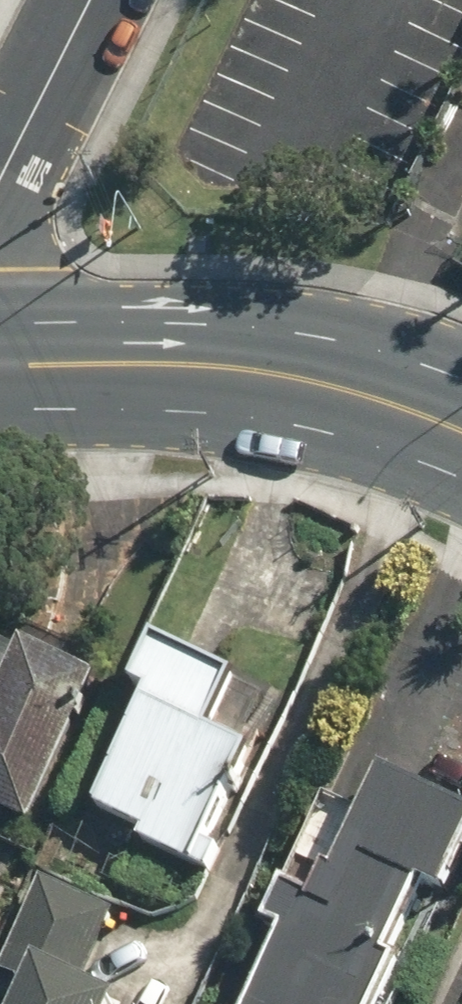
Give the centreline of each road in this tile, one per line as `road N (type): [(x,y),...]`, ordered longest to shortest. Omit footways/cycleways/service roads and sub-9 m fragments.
road 1 (secondary): [(461,427),(303,374),(196,366),(0,367)]
road 2 (residential): [(0,178),(91,0)]

